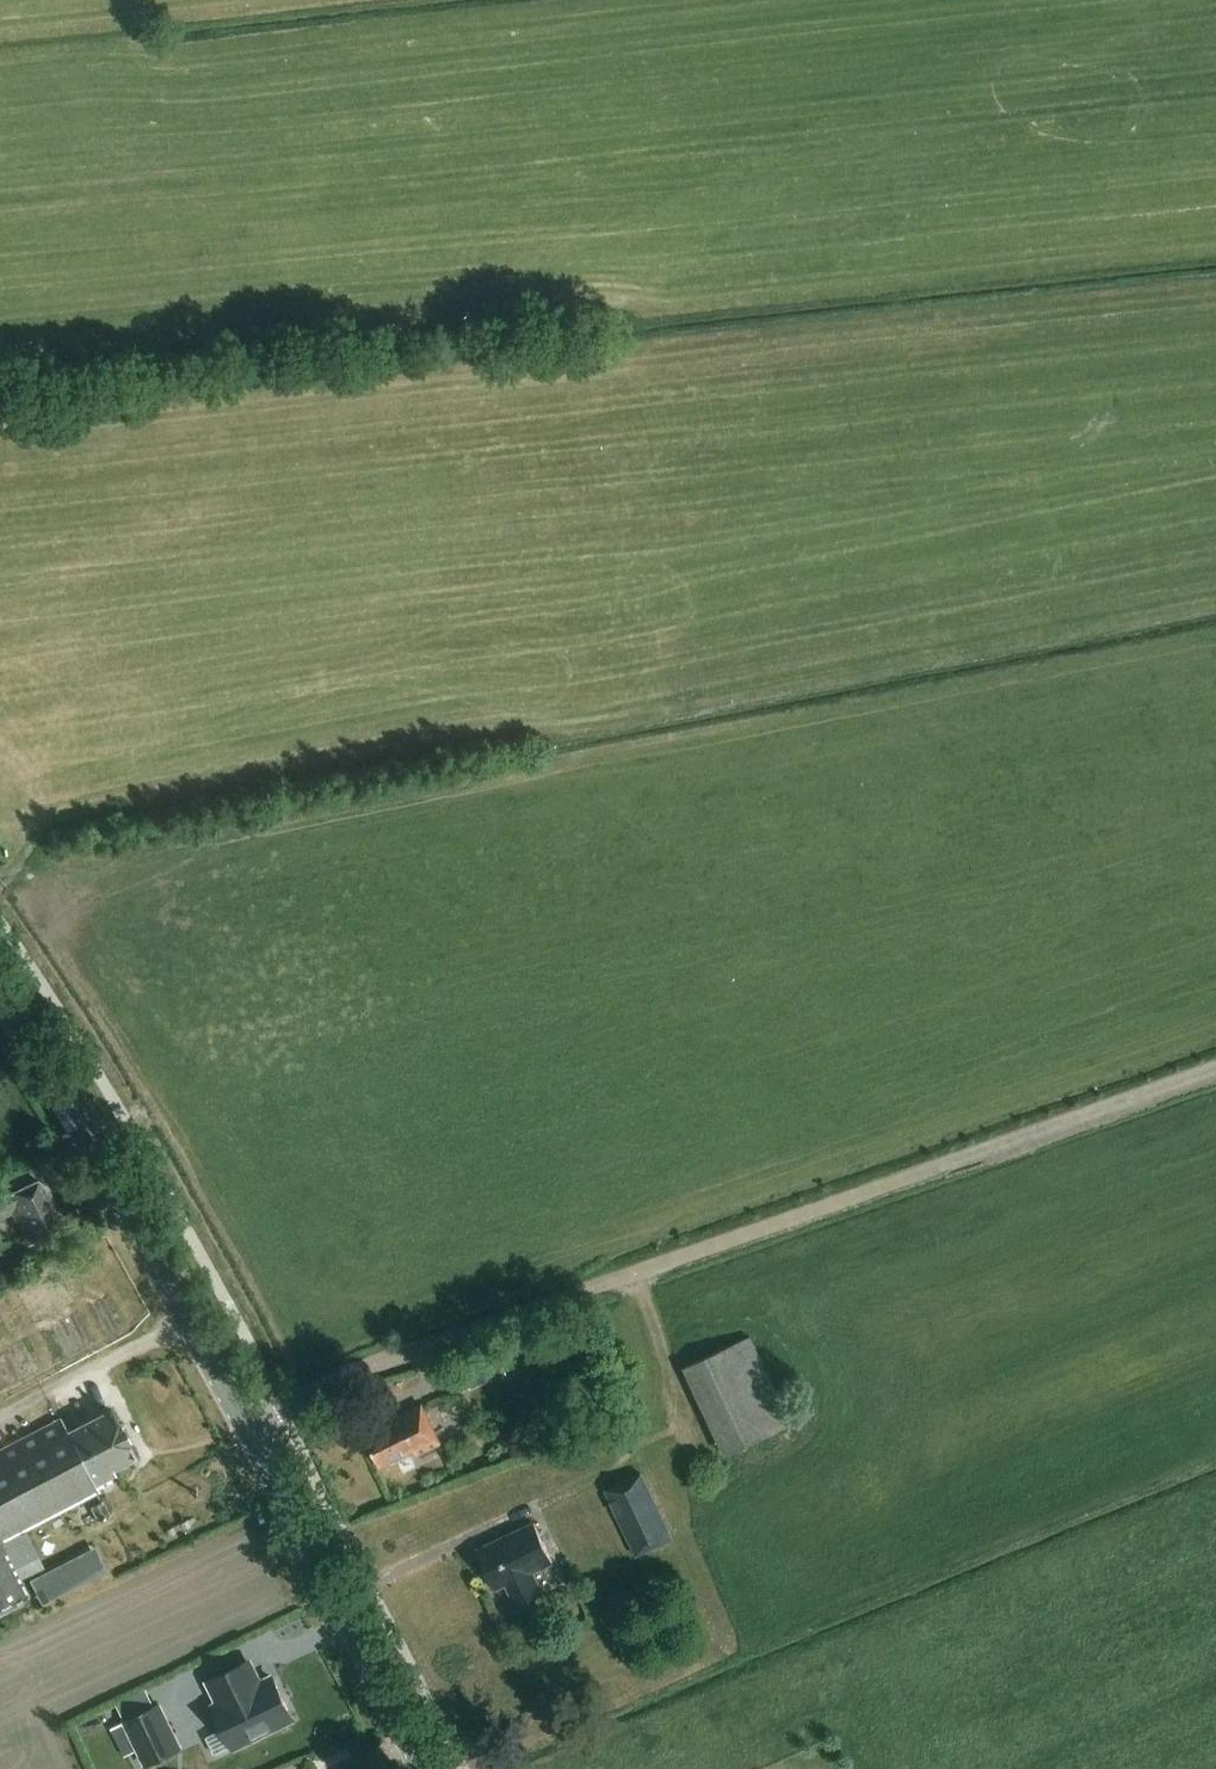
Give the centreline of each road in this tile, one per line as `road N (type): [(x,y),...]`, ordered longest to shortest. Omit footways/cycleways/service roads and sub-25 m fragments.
road 1 (unclassified): [(254,1429),(345,1377),(1215,1064)]
road 2 (tertiary): [(254,1429),(0,992)]
road 3 (tertiary): [(430,1768),(254,1429)]

